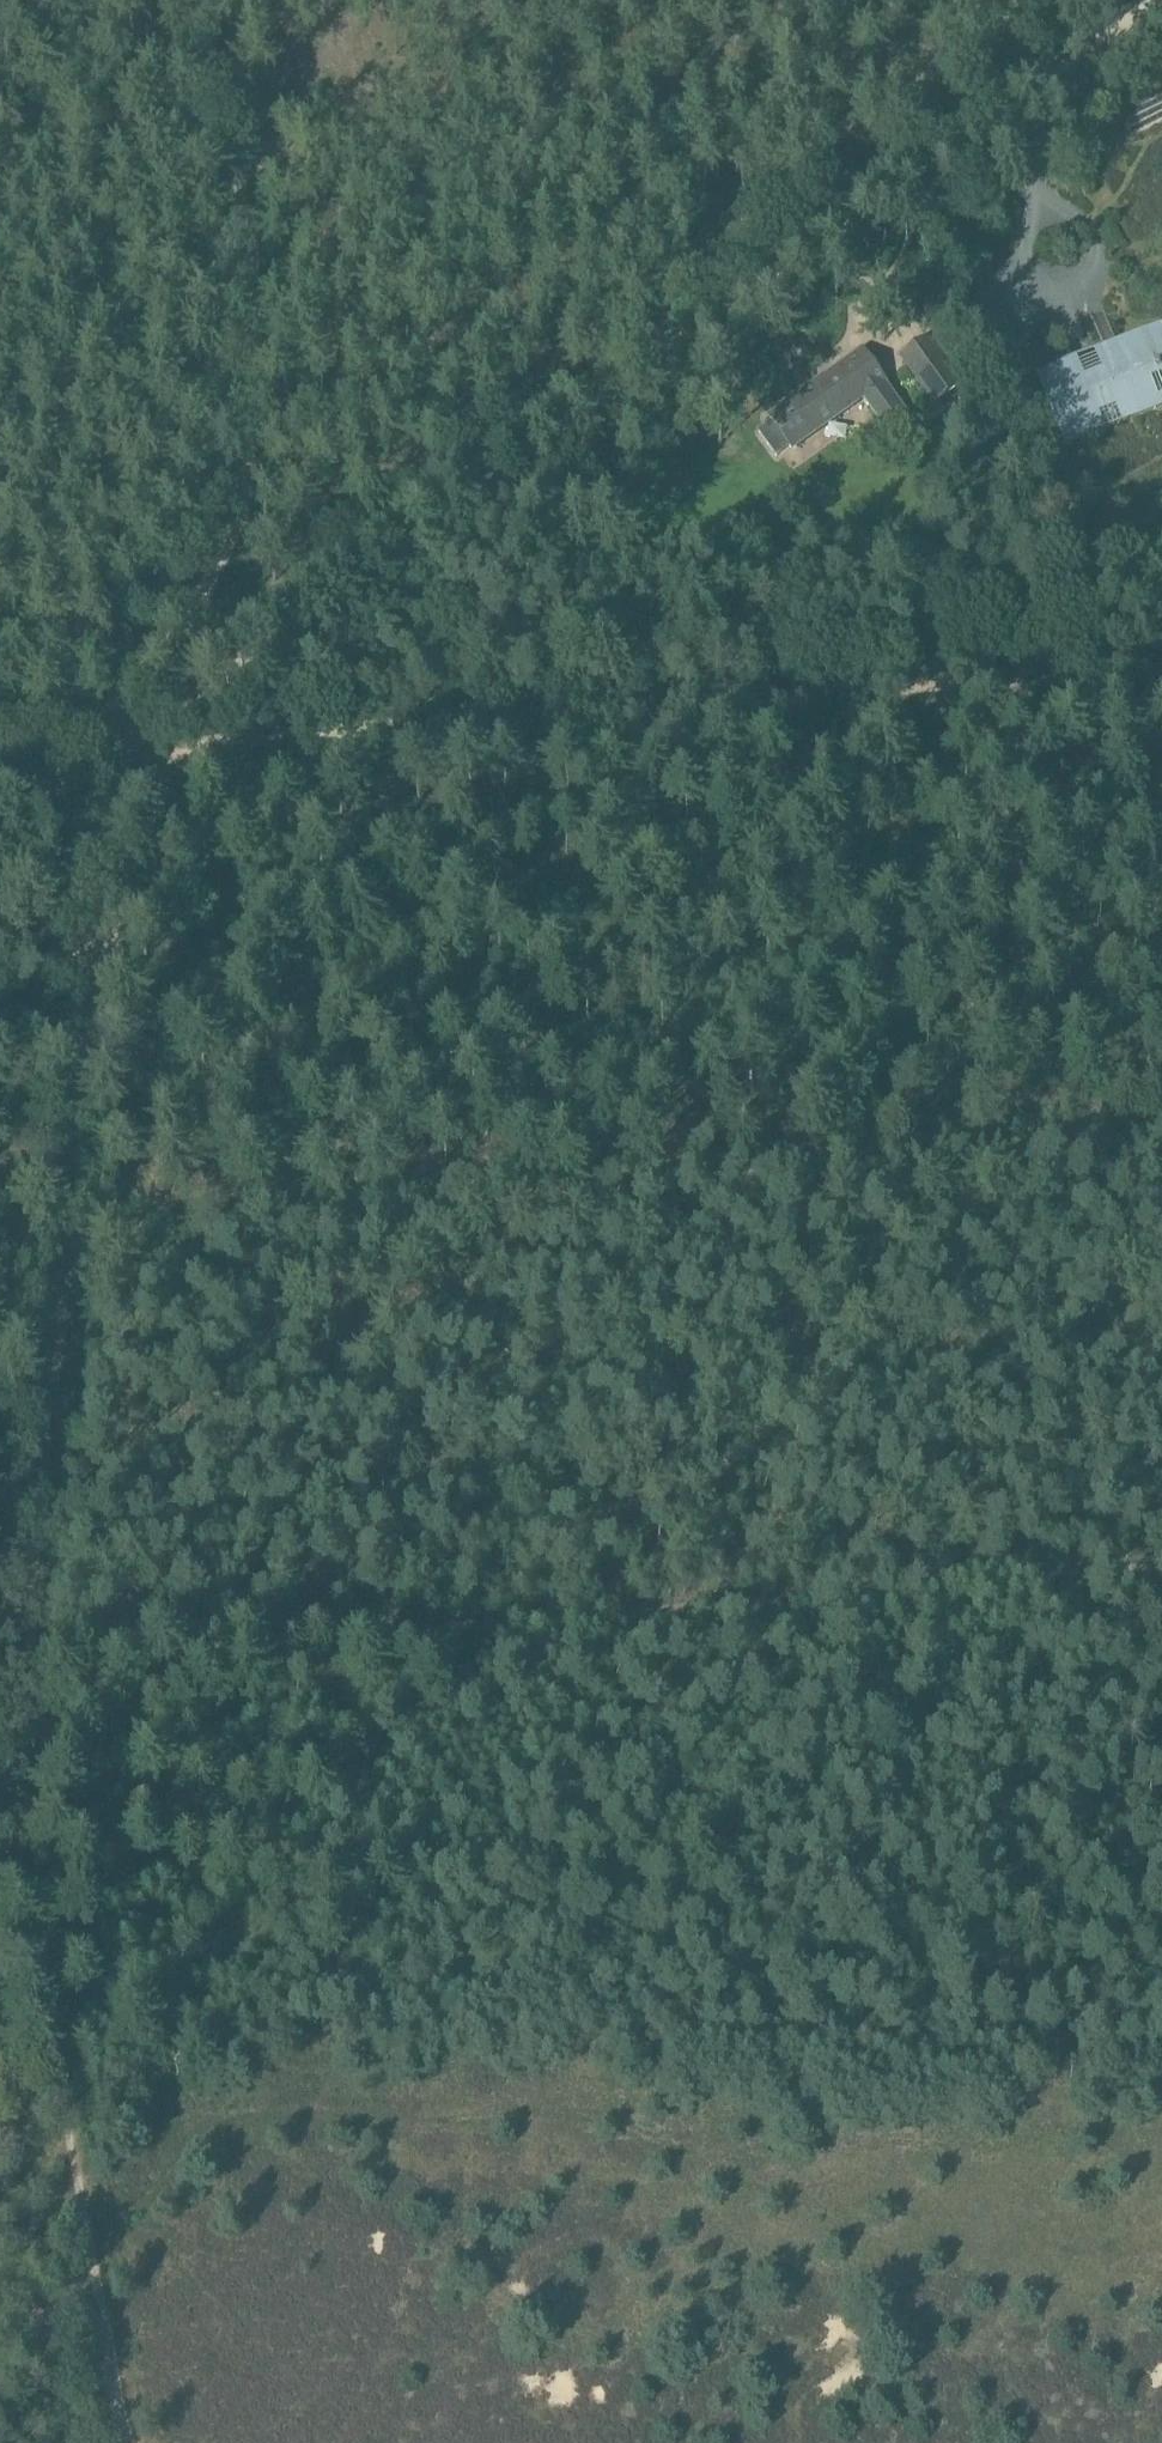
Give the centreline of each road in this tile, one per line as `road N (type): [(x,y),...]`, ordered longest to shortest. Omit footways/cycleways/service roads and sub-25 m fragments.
road 1 (track): [(122,757),(354,575),(1147,0)]
road 2 (track): [(1161,1554),(28,1663)]
road 3 (track): [(68,1227),(417,1186),(1161,1117)]
road 4 (track): [(1161,665),(122,757)]
road 5 (track): [(122,757),(222,536),(248,347),(246,210),(206,0)]
road 6 (track): [(19,1884),(33,2023),(71,2152),(123,2442)]
road 7 (track): [(28,1663),(68,1227)]
road 8 (track): [(253,1638),(239,1699),(197,1797),(148,1862),(82,1888),(21,1898)]
road 9 (track): [(19,1884),(28,1663)]
road 10 (track): [(122,757),(97,976)]
road 11 (track): [(0,726),(65,715),(122,757)]

